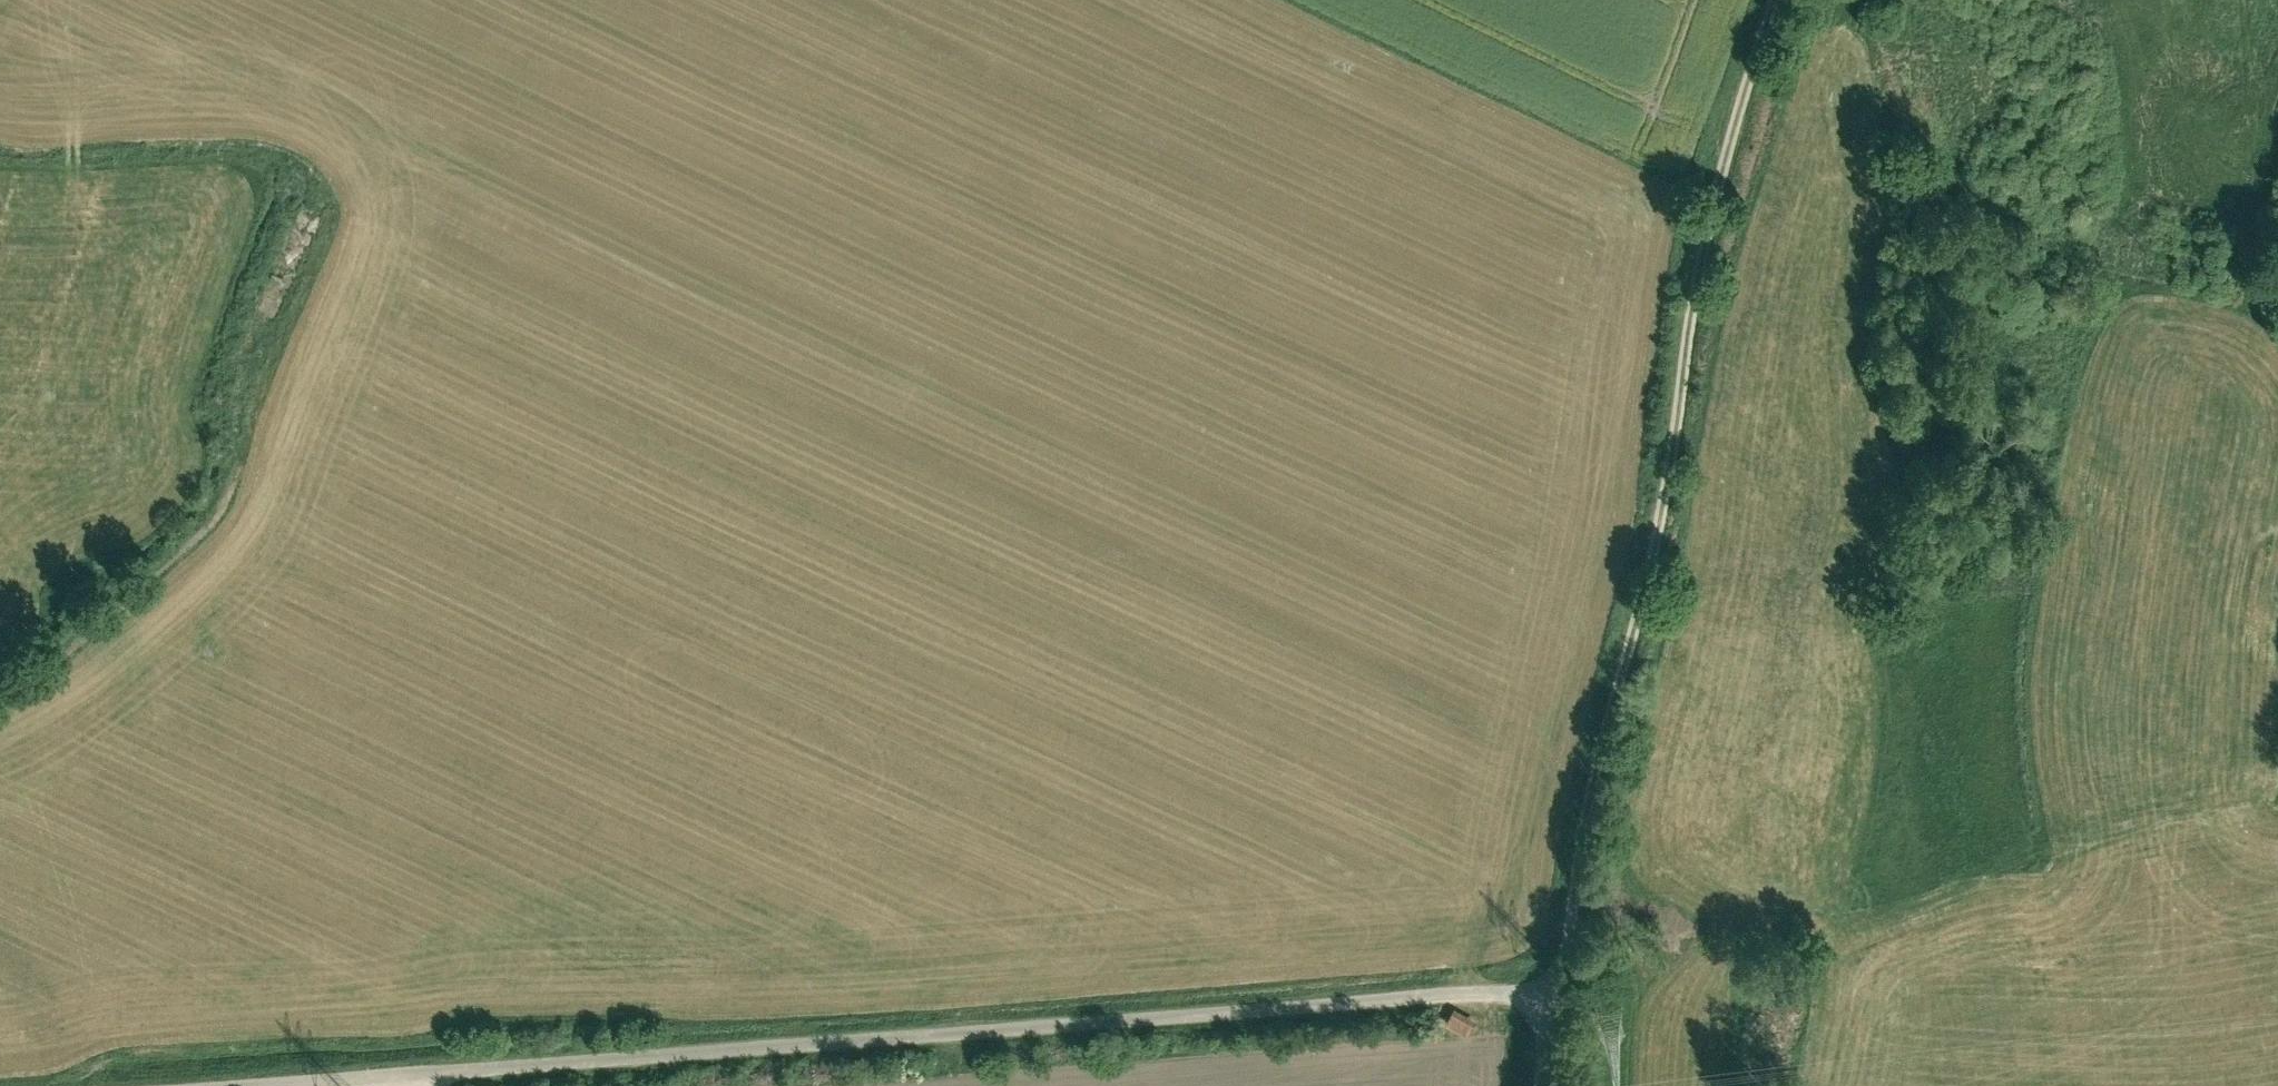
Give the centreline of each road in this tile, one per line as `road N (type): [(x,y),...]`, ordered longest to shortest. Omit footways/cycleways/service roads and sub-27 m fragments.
road 1 (unclassified): [(179,1085),(1559,996)]
road 2 (track): [(1760,0),(1683,280),(1661,452),(1612,634),(1582,806),(1551,1085)]

